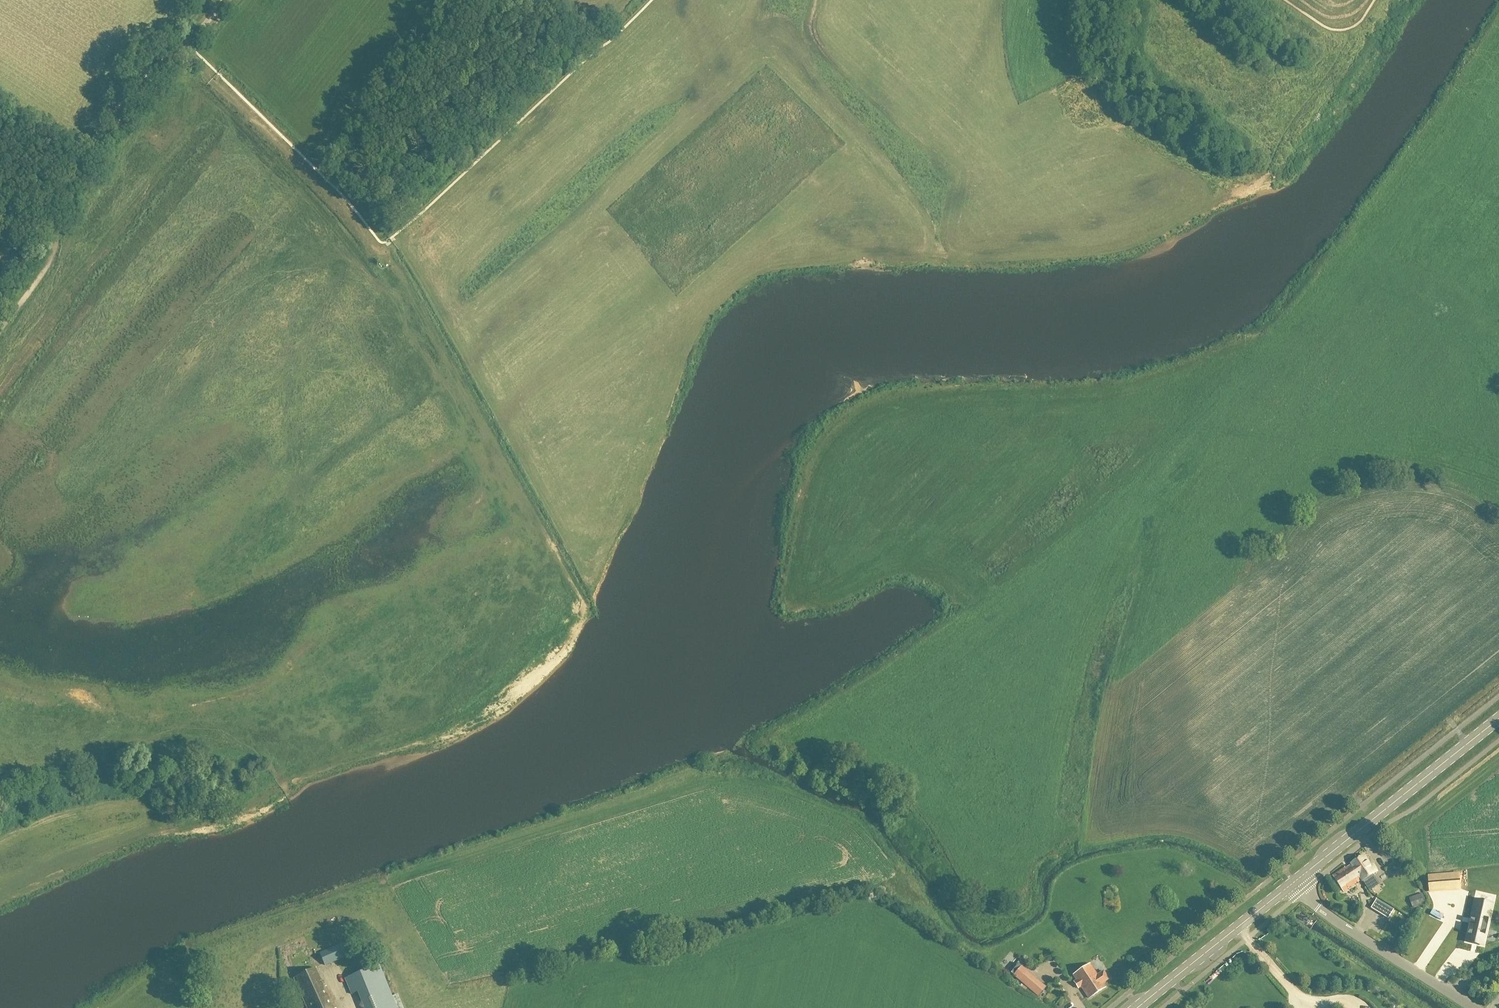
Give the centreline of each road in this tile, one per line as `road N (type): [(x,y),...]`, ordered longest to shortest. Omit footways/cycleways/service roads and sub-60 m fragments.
road 1 (secondary): [(1293,884),(1498,719)]
road 2 (track): [(188,44),(116,124),(51,220)]
road 3 (unclassified): [(1471,1007),(1318,909),(1293,884)]
road 4 (secondary): [(1143,1007),(1293,884)]
road 5 (track): [(51,220),(57,246),(0,334)]

